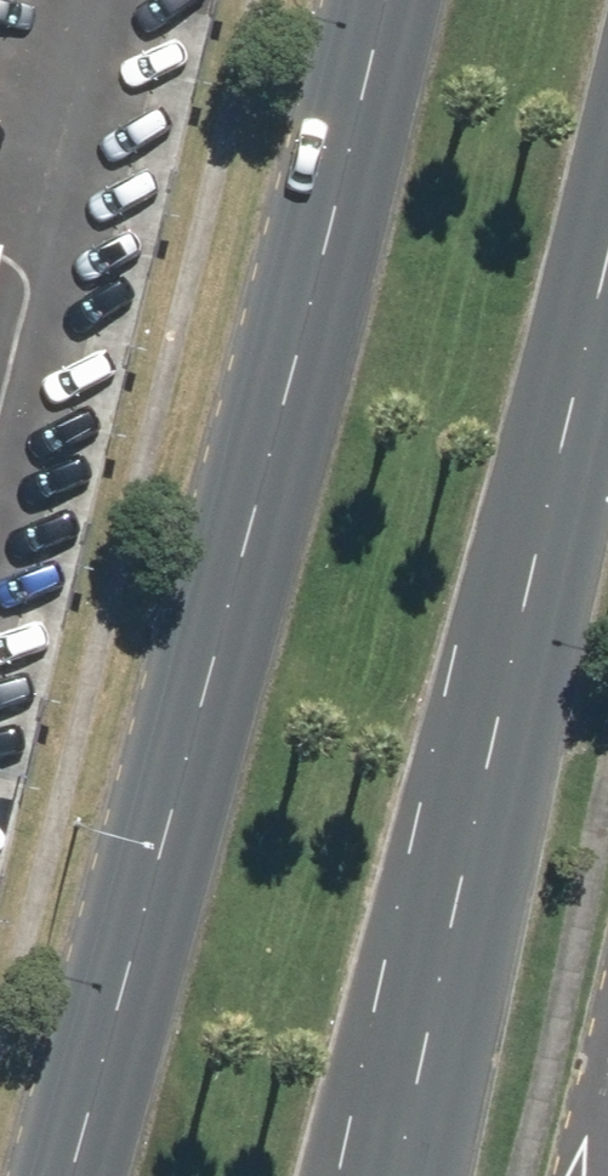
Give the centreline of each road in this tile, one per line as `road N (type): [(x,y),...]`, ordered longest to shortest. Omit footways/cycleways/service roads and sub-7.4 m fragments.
road 1 (primary): [(84,1175),(374,0)]
road 2 (primary): [(607,337),(409,1175)]

